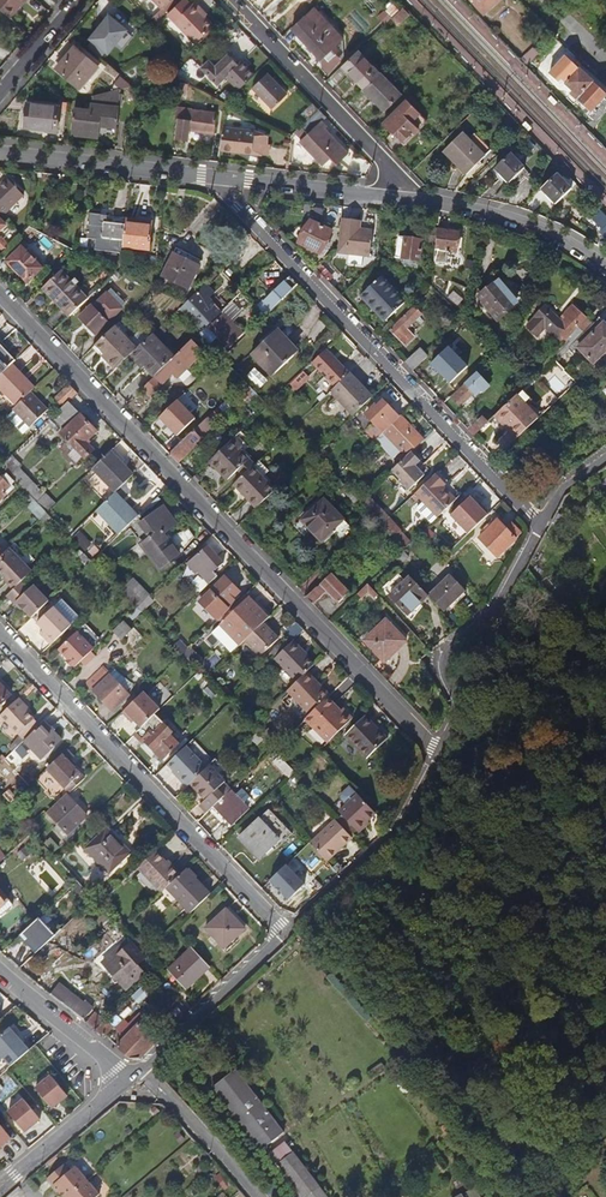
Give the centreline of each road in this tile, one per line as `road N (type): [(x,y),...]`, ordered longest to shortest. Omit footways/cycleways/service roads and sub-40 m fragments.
road 1 (residential): [(0,296),(439,751)]
road 2 (residential): [(212,177),(541,522)]
road 3 (residential): [(0,634),(283,932)]
road 4 (unclassified): [(439,751),(459,711),(439,666),(442,654),(493,610),(541,522)]
road 5 (residential): [(231,0),(398,176),(400,197)]
road 6 (unclassified): [(283,932),(397,828),(439,751)]
road 7 (residential): [(605,269),(544,231),(400,197)]
road 8 (residential): [(212,177),(0,150)]
road 9 (unclassified): [(136,1072),(283,932)]
road 10 (residential): [(400,197),(212,177)]
road 11 (unclassified): [(136,1072),(0,1184)]
road 12 (unclassified): [(256,1196),(155,1082),(136,1072)]
road 13 (residential): [(0,971),(115,1071),(136,1072)]
road 14 (residential): [(0,94),(81,0)]

